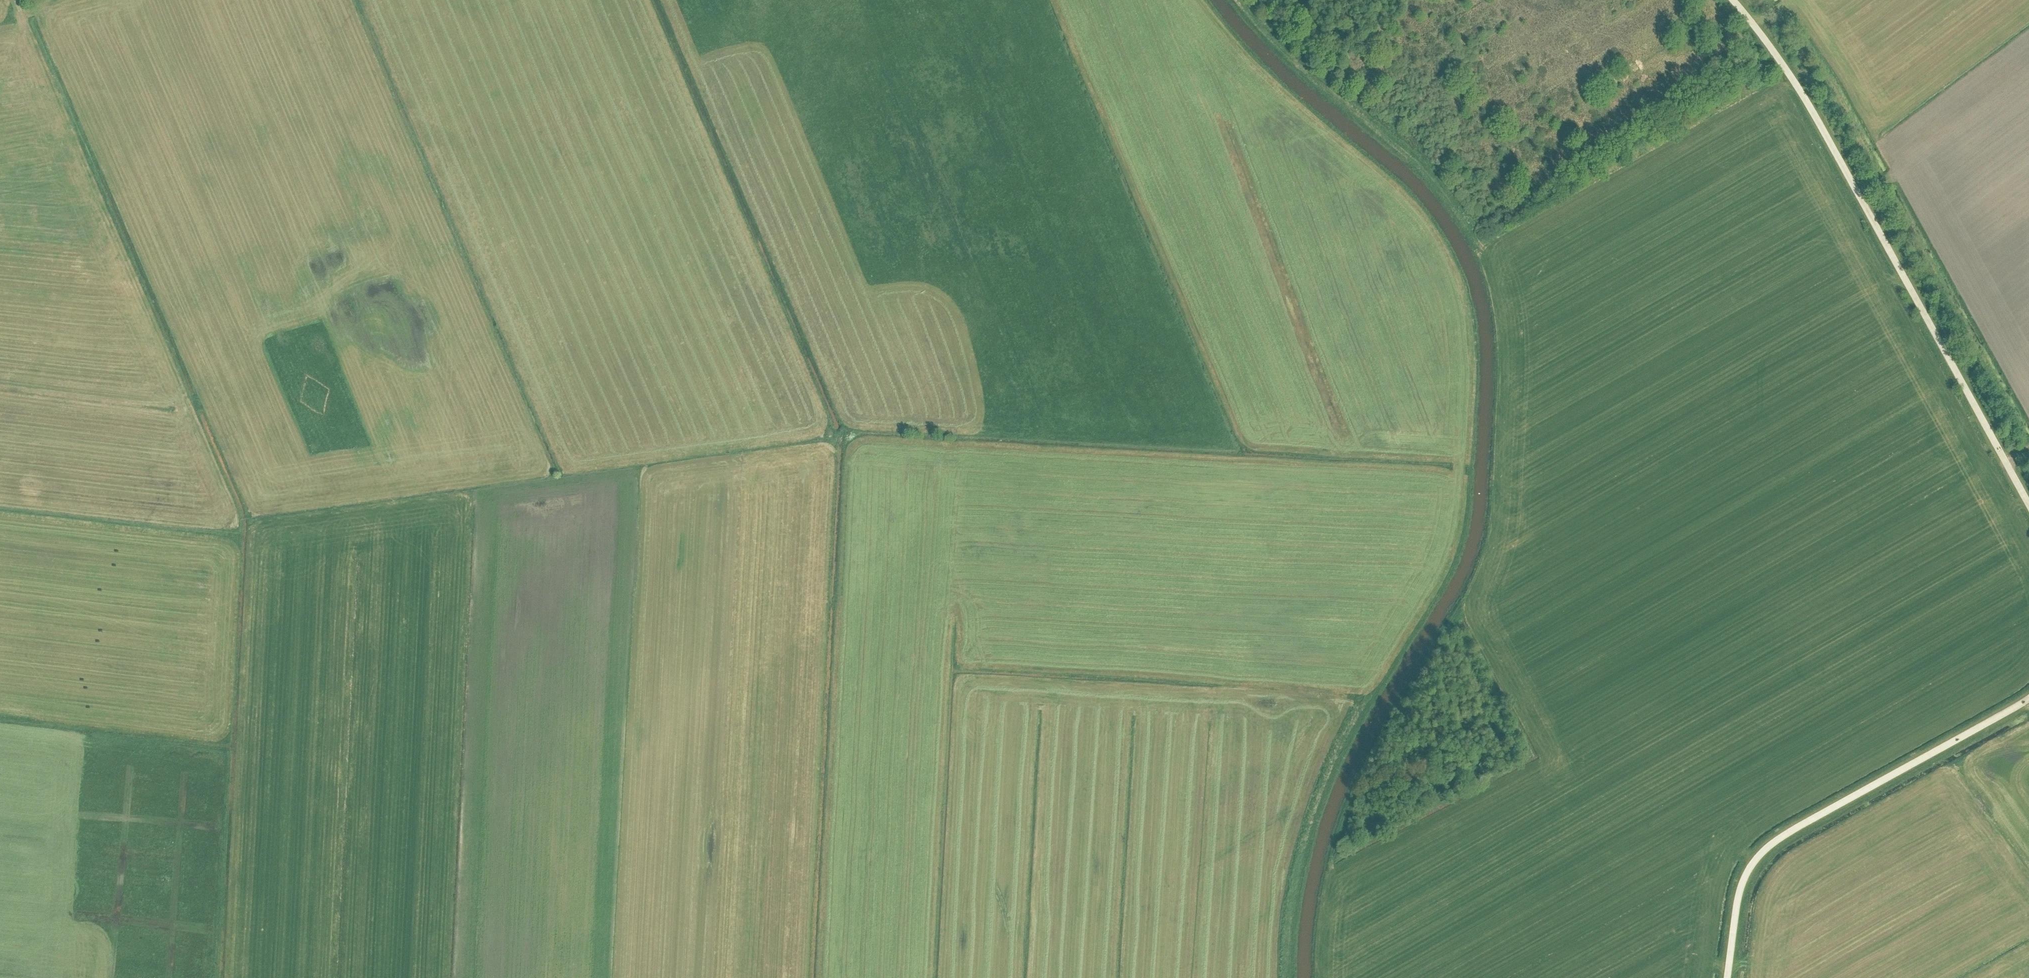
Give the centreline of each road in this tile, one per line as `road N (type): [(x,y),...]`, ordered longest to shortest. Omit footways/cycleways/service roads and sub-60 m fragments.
road 1 (unclassified): [(2028,506),(1806,100),(1732,0)]
road 2 (unclassified): [(1727,977),(1736,904),(1762,851),(2028,697)]

